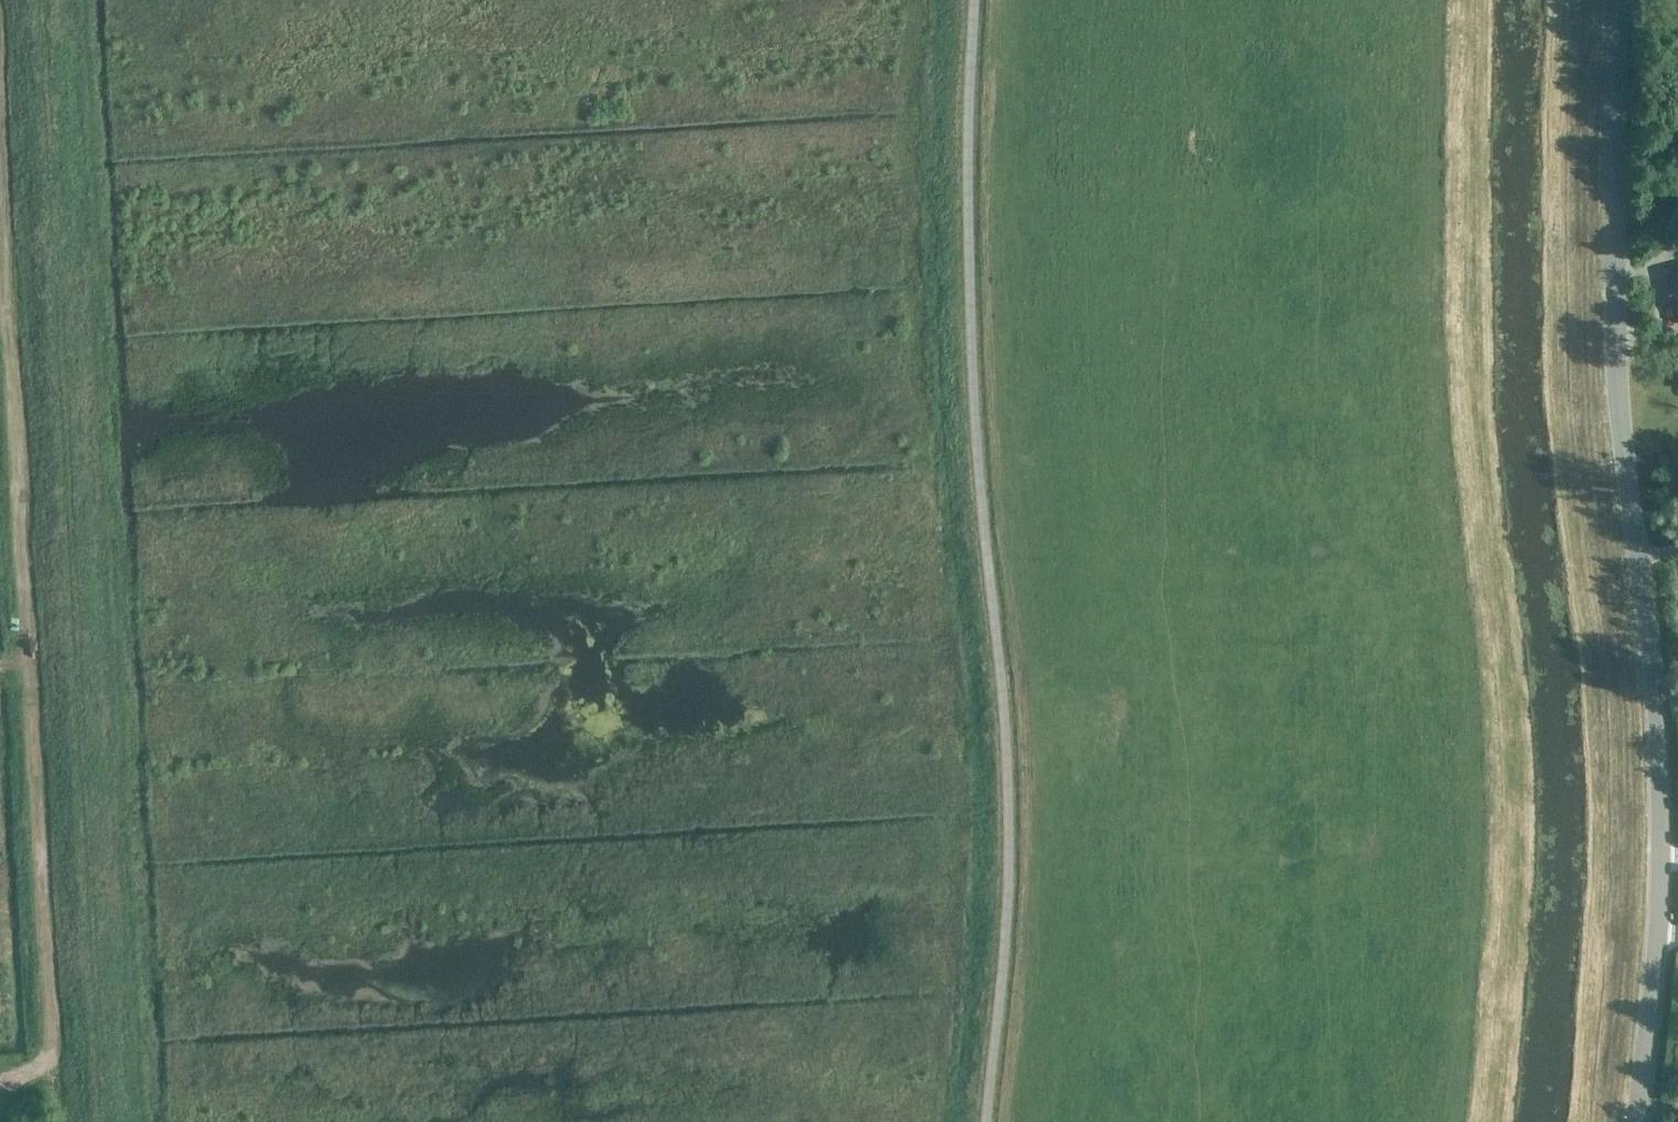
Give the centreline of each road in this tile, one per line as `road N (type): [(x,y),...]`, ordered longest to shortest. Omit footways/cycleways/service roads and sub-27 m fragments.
road 1 (tertiary): [(1637,1121),(1660,830),(1656,707),(1624,479),(1615,318),(1616,0)]
road 2 (track): [(0,161),(48,1070)]

